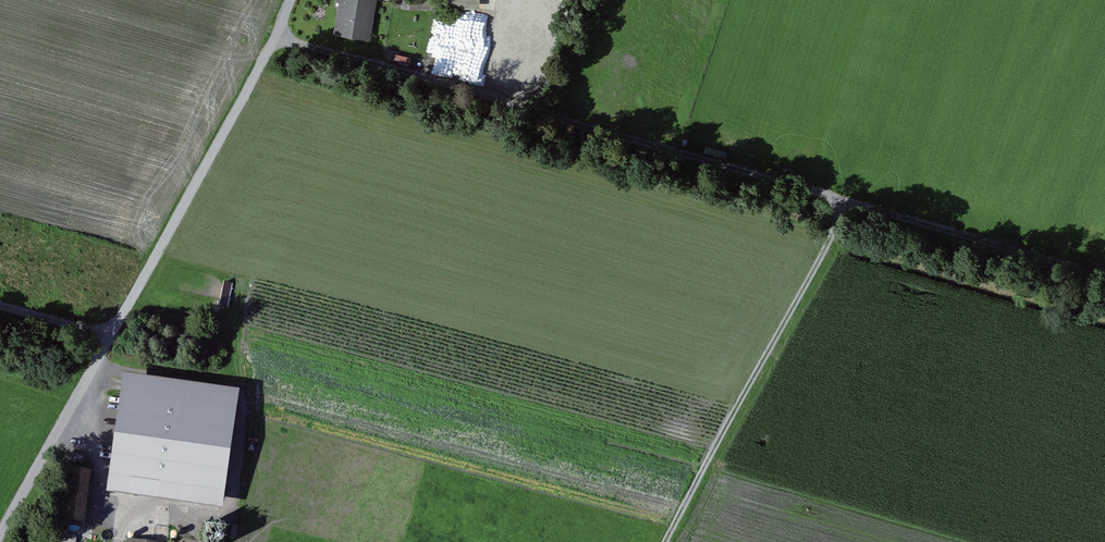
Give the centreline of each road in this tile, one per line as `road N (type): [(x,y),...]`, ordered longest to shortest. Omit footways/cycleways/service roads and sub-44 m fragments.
road 1 (unclassified): [(293,0),(0,537)]
road 2 (track): [(279,38),(852,202)]
road 3 (track): [(852,202),(662,541)]
road 4 (track): [(852,202),(1104,276)]

